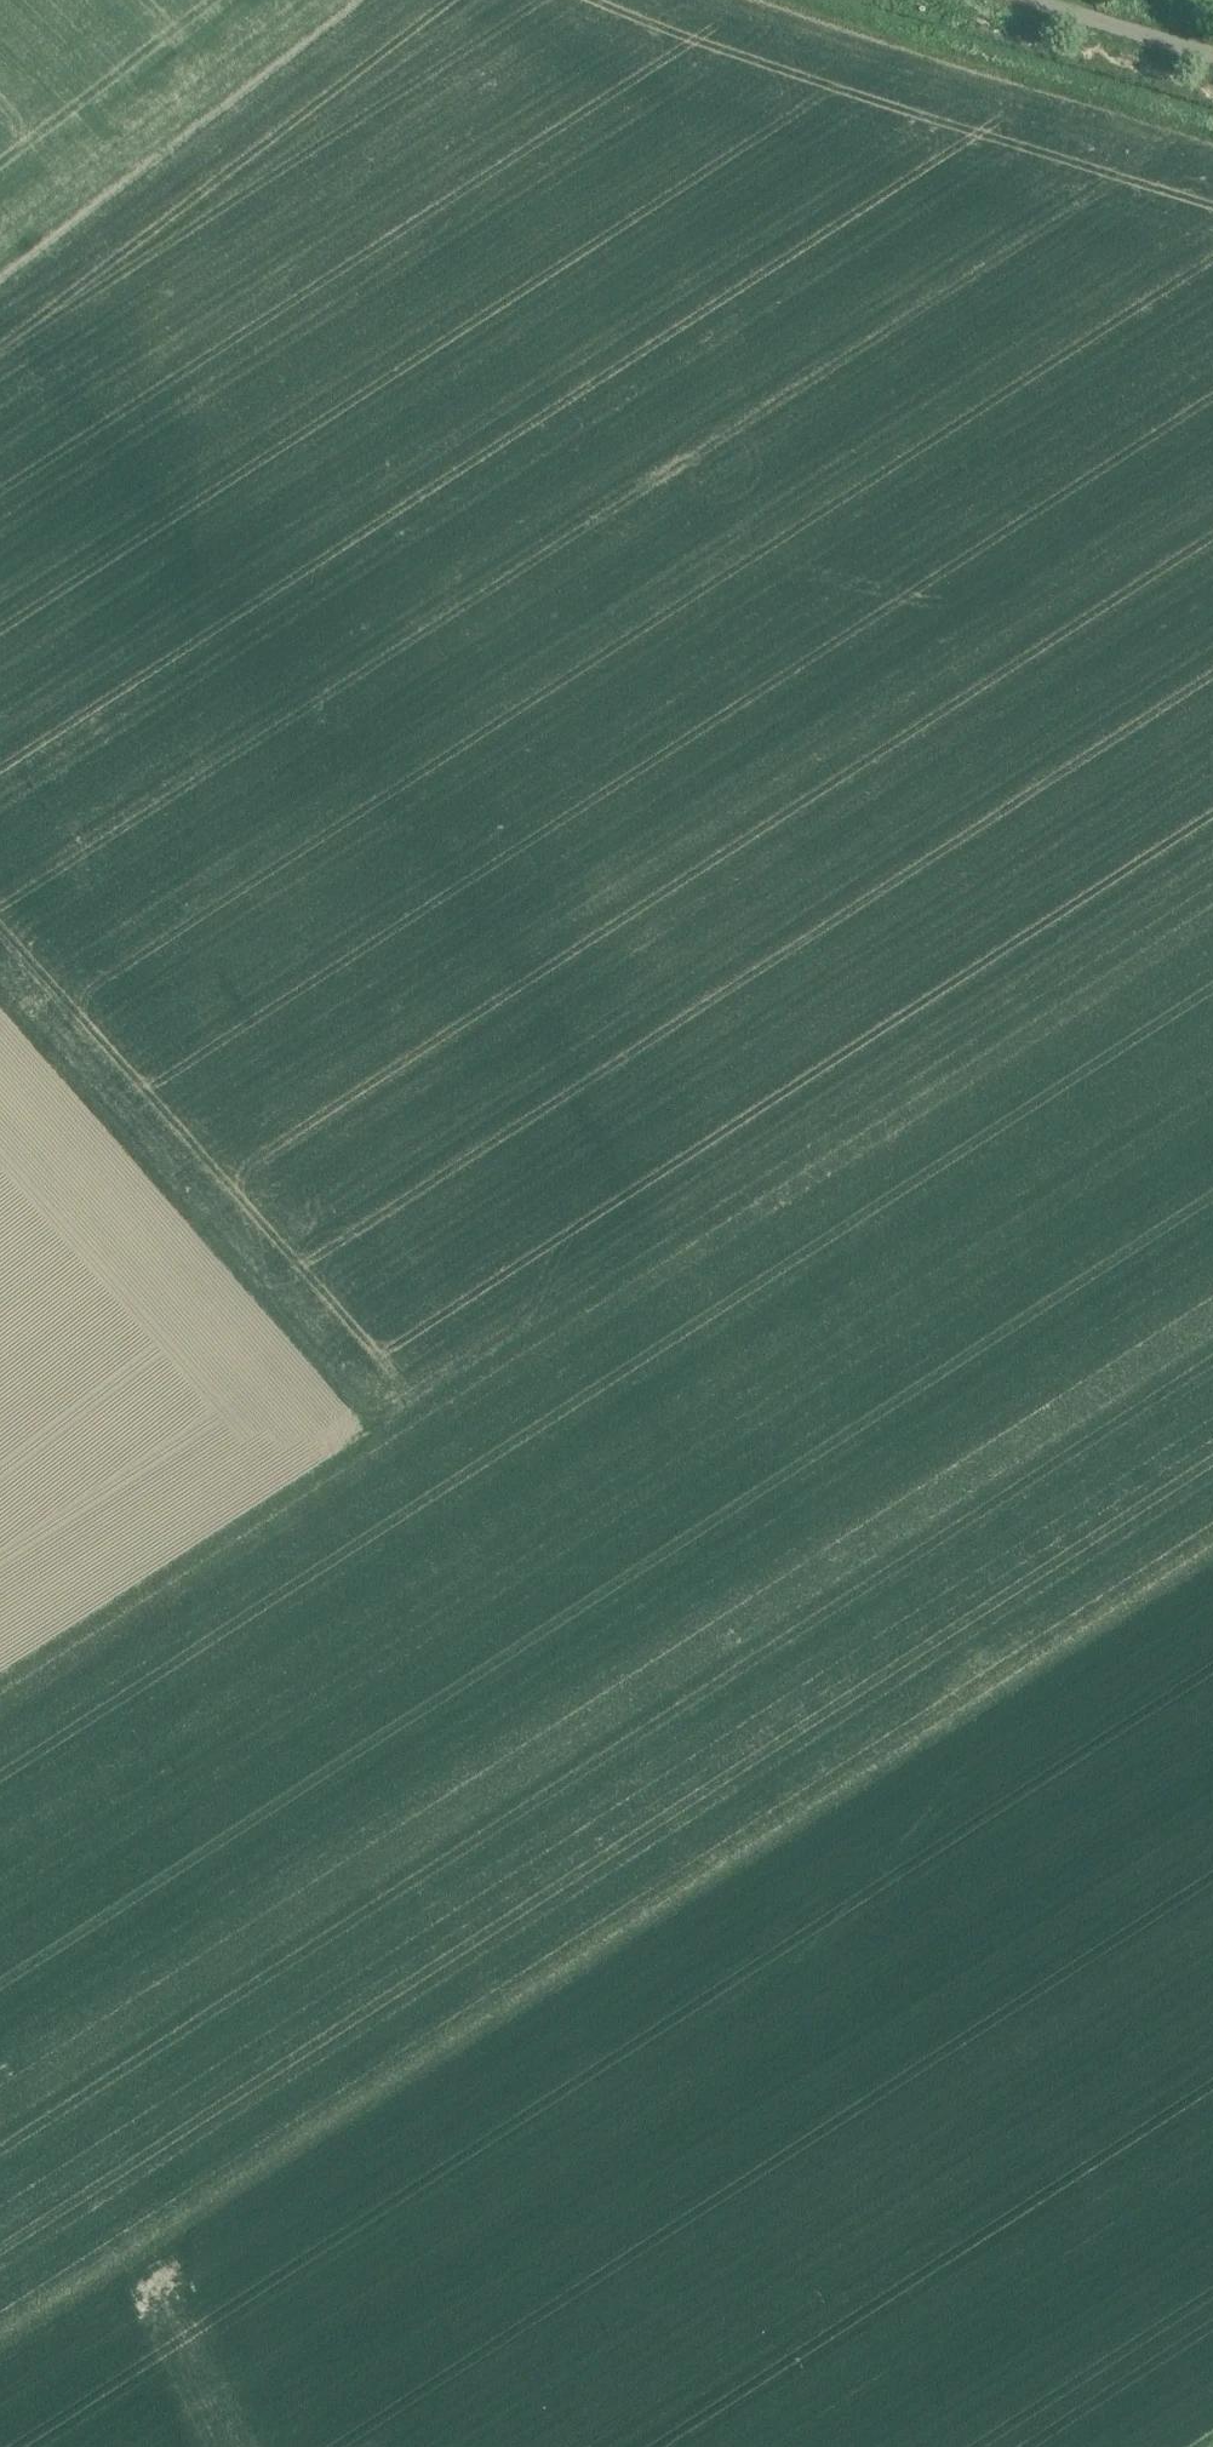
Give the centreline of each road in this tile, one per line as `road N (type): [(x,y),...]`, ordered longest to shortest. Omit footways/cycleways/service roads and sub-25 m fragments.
road 1 (unclassified): [(1212,52),(1039,0)]

